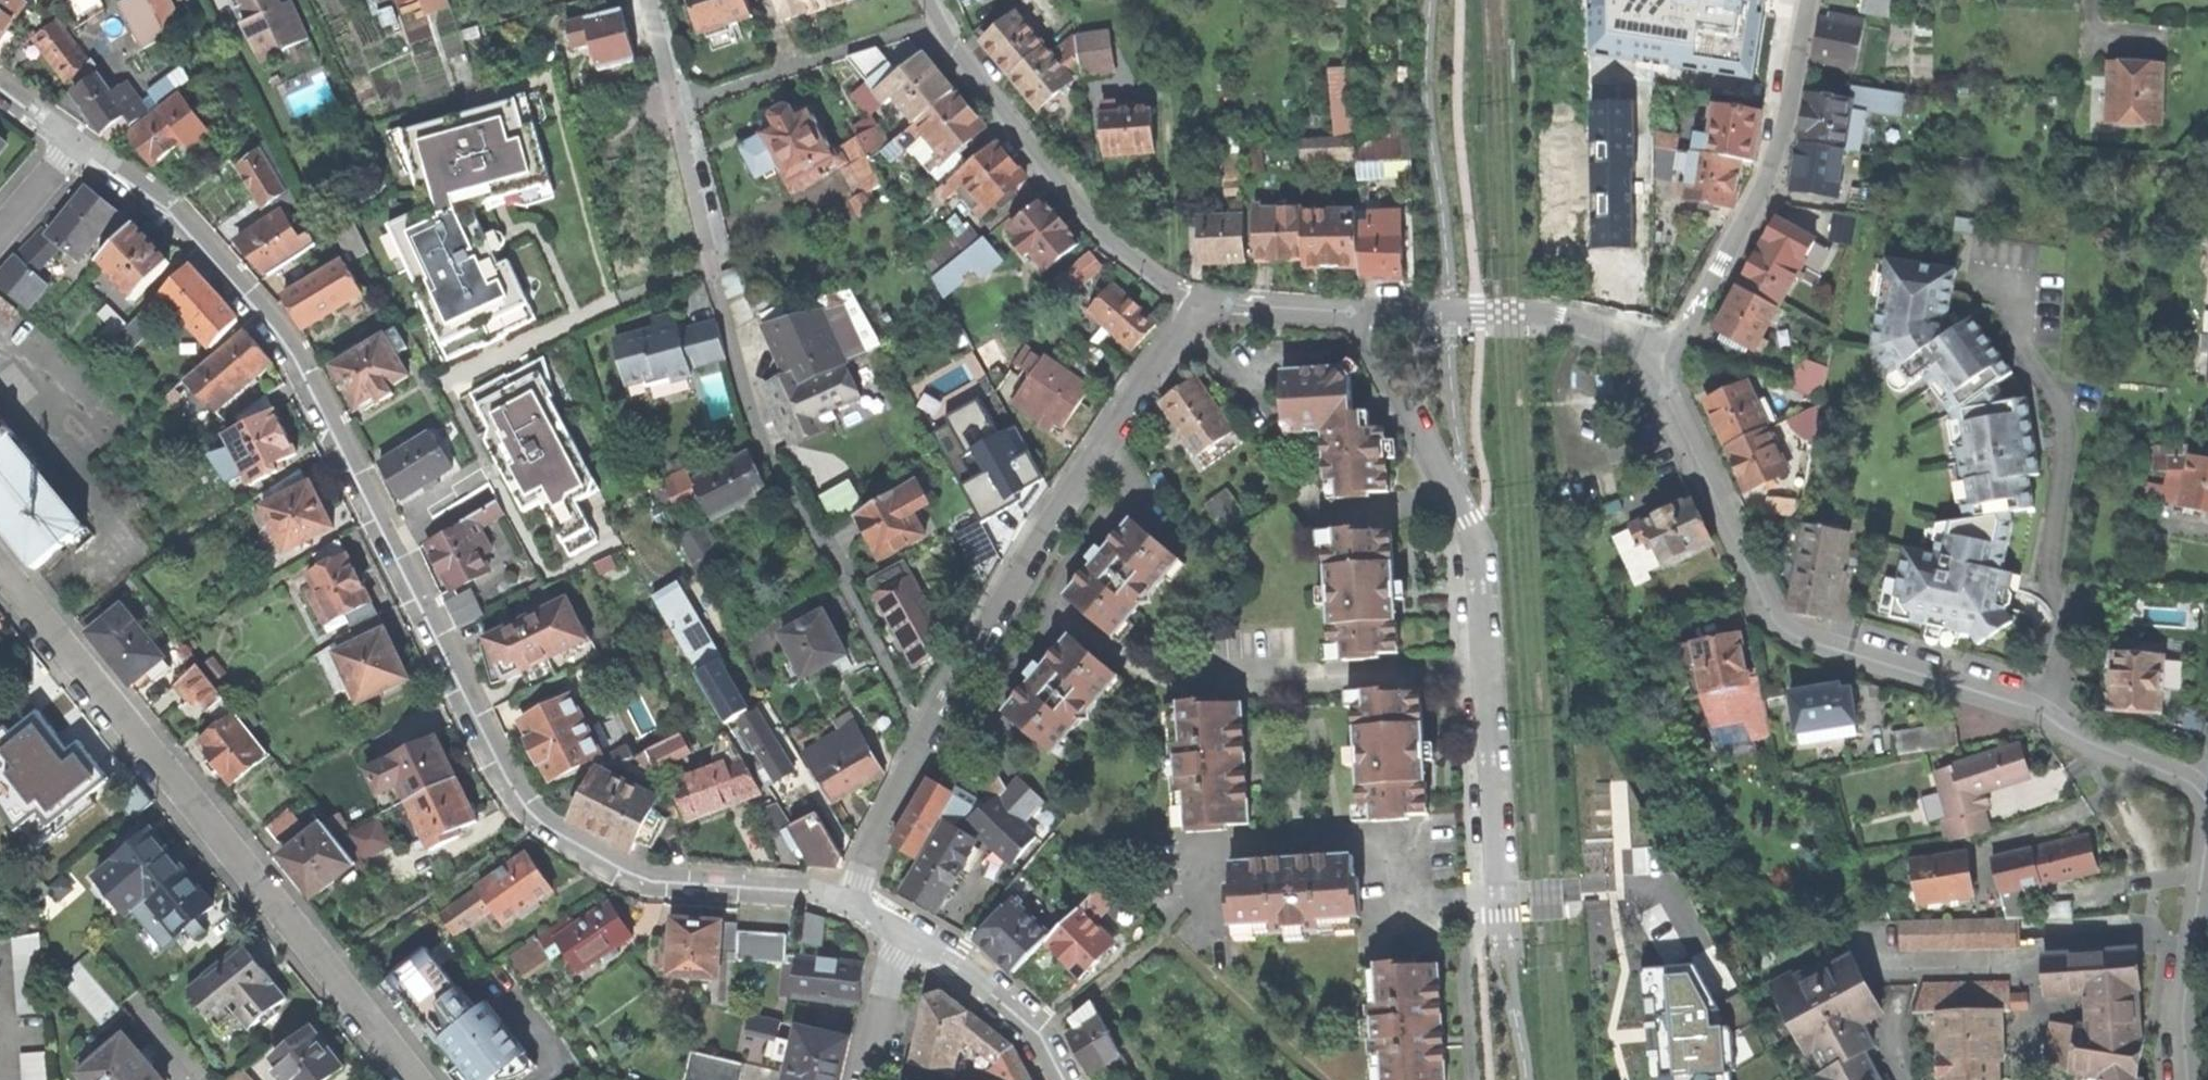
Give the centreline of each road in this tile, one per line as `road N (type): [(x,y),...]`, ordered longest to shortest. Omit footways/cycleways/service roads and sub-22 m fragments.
road 1 (residential): [(75,138),(168,209),(286,343),(513,787),(543,826),(645,877),(850,899)]
road 2 (residential): [(916,745),(876,644),(759,437),(653,0)]
road 3 (residential): [(2202,795),(2181,774),(2087,739),(2030,700),(1781,620),(1652,361)]
road 4 (residential): [(1349,308),(1477,548),(1508,958)]
road 5 (residential): [(1349,308),(1203,304),(916,745)]
road 6 (residential): [(0,563),(421,1079)]
road 7 (residential): [(1652,361),(1682,338),(1771,182),(1809,0)]
road 8 (residential): [(1652,361),(1594,321),(1541,311),(1349,308)]
road 9 (residential): [(2186,1079),(2186,977),(2207,834),(2202,795)]
road 10 (residential): [(1068,1079),(1025,1015),(907,930)]
road 11 (residential): [(916,745),(850,899)]
road 12 (residential): [(873,1079),(907,930)]
road 13 (residential): [(0,234),(75,138)]

